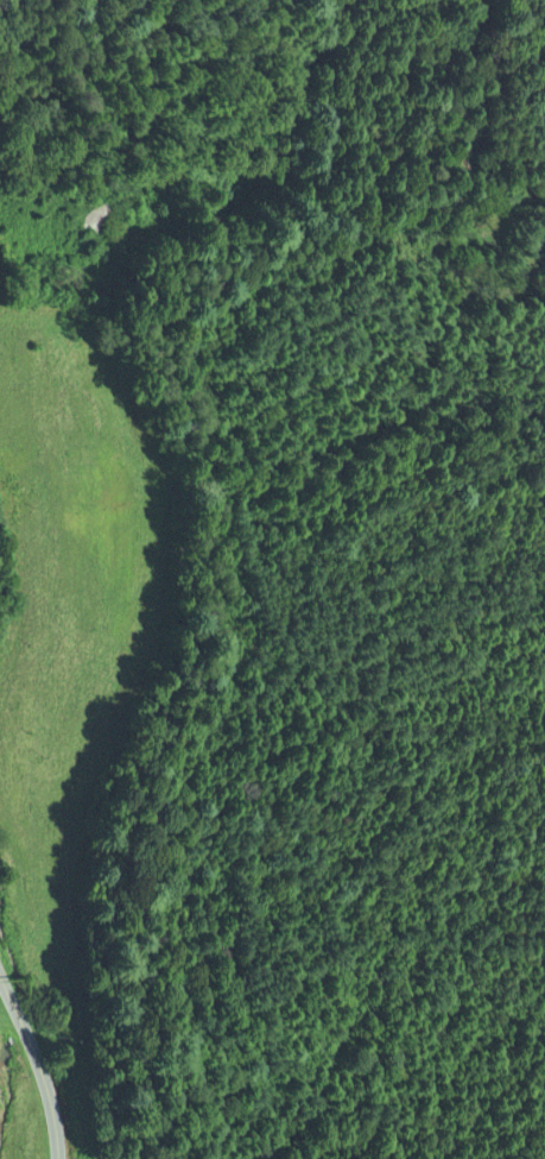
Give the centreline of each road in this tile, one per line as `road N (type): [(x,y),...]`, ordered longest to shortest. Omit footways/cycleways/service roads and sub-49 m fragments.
road 1 (tertiary): [(61,1158),(44,1075),(0,977)]

